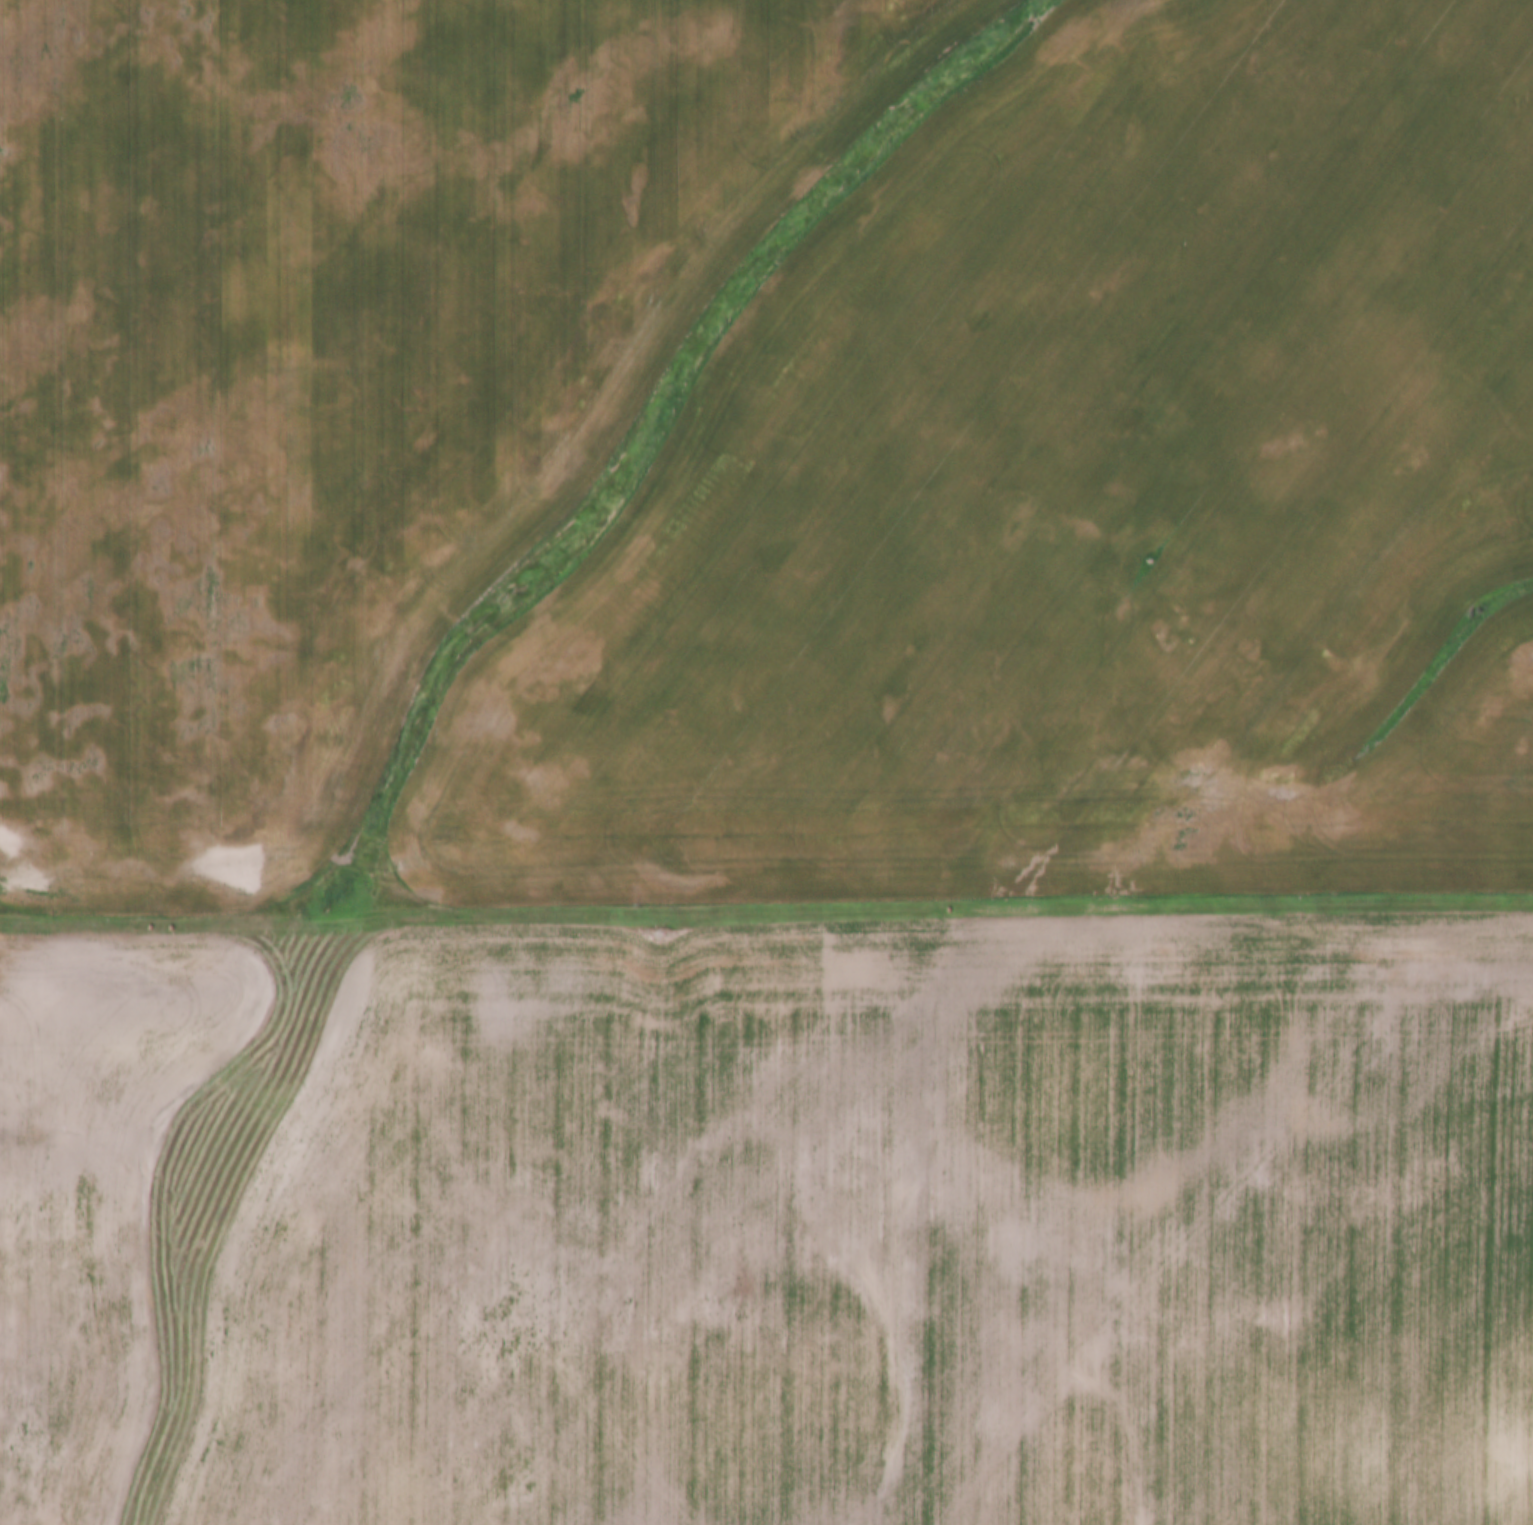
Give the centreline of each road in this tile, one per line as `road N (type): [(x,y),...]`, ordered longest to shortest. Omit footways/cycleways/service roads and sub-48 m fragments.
road 1 (track): [(1532,926),(0,939)]

